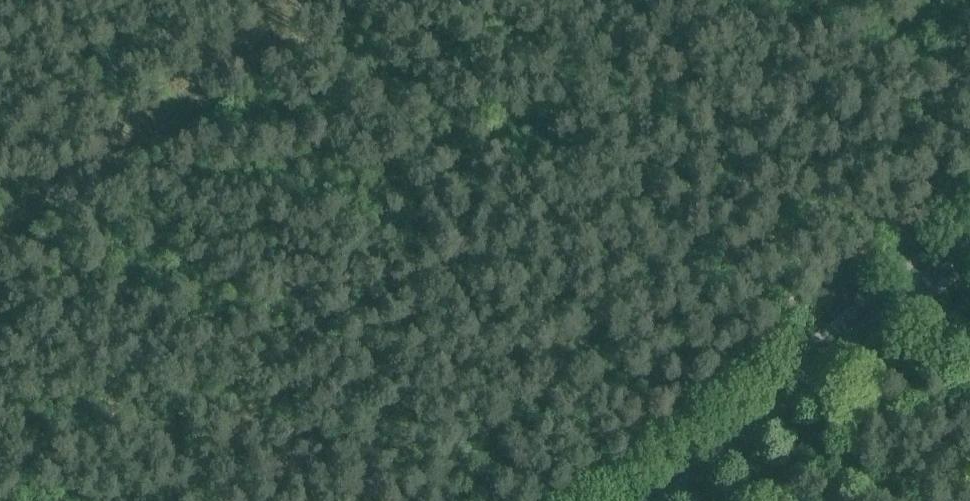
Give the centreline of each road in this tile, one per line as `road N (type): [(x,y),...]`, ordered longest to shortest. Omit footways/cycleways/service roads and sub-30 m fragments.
road 1 (secondary): [(661,500),(969,257)]

